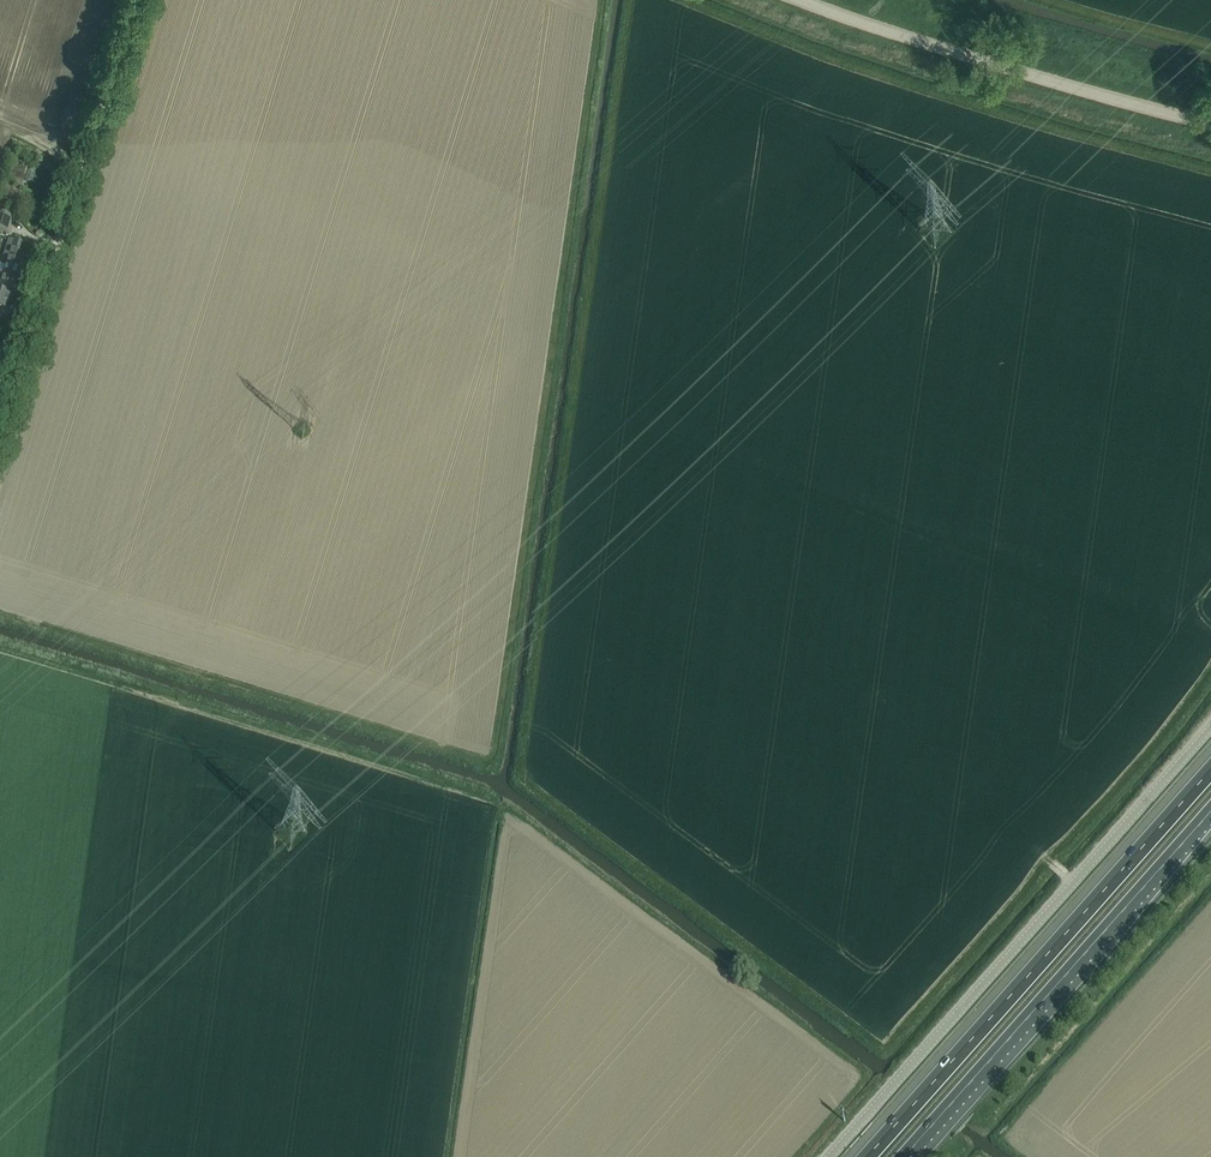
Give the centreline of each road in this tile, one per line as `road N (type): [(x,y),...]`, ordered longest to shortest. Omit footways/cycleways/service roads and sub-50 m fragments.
road 1 (tertiary): [(831,1156),(1210,732)]
road 2 (motorway): [(1210,769),(866,1156)]
road 3 (motorway): [(904,1156),(1210,812)]
road 4 (unclassified): [(1210,126),(863,27),(797,0)]
road 5 (unclassified): [(95,159),(142,0)]

